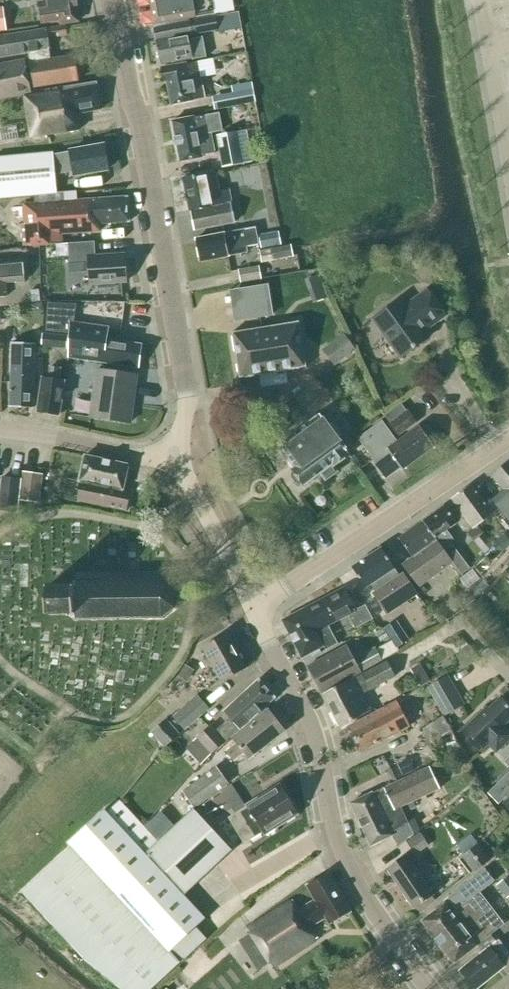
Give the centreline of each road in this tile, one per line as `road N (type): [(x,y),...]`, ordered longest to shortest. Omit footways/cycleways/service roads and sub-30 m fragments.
road 1 (tertiary): [(171,455),(188,379),(114,0)]
road 2 (tertiary): [(431,988),(342,857),(312,732),(253,607)]
road 3 (residential): [(253,607),(508,436)]
road 4 (unclassified): [(171,455),(137,455),(0,427)]
road 5 (tertiary): [(253,607),(171,455)]
road 6 (residential): [(508,164),(481,0)]

